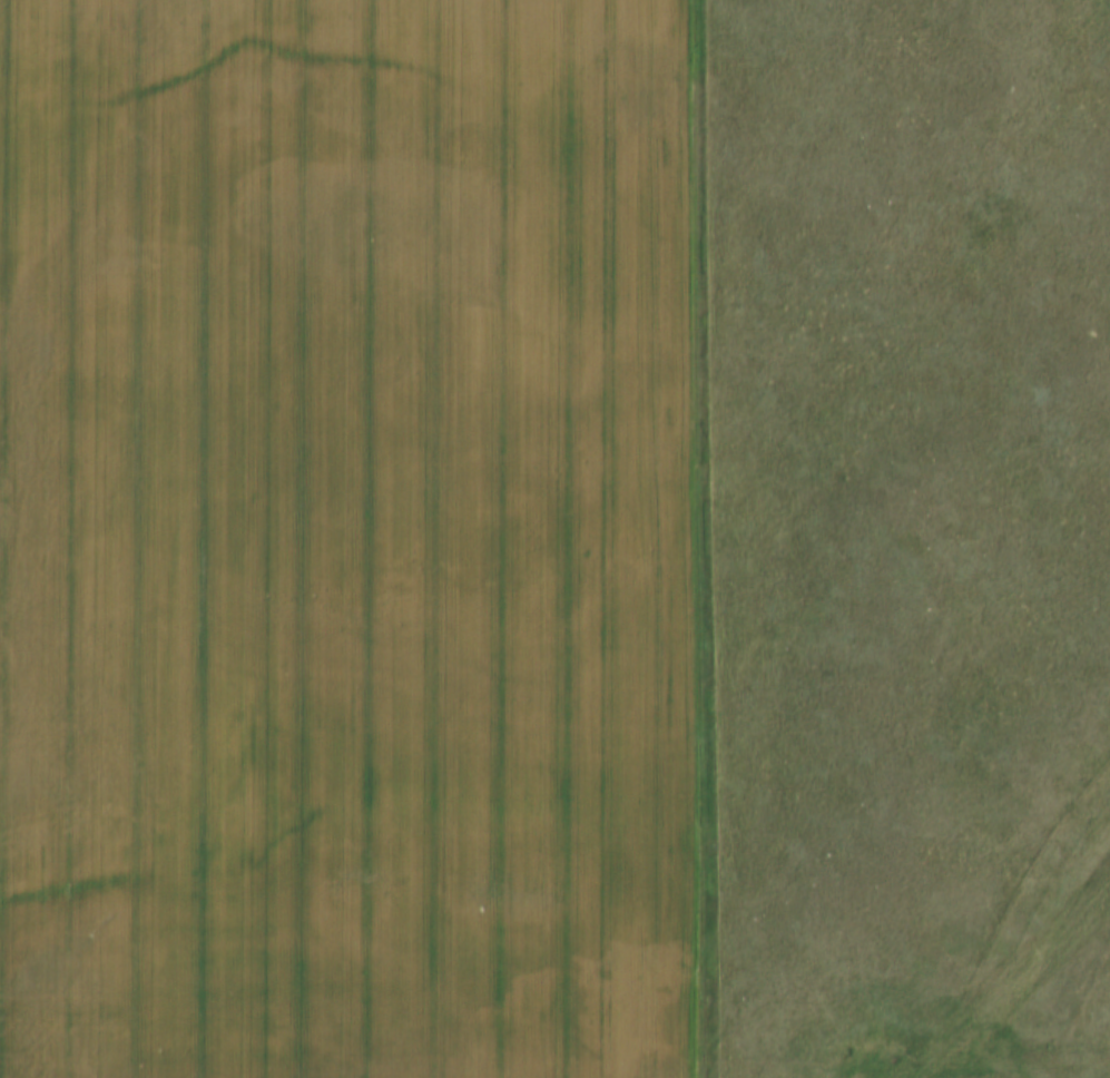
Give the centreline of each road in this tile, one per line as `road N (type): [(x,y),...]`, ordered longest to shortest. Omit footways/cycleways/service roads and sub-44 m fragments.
road 1 (track): [(699,1077),(697,0)]

